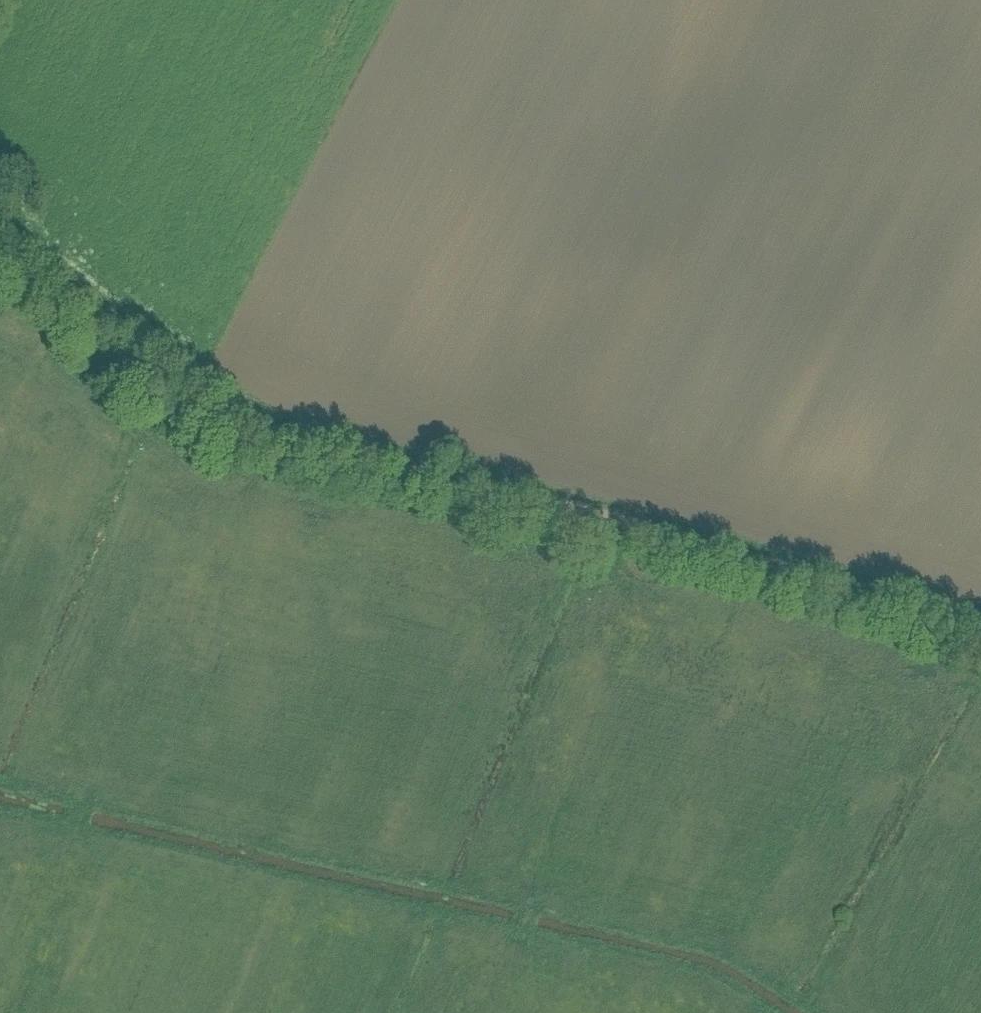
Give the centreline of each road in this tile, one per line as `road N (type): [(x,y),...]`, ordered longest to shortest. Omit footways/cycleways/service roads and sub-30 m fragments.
road 1 (track): [(0,213),(230,408),(295,442),(980,631)]

